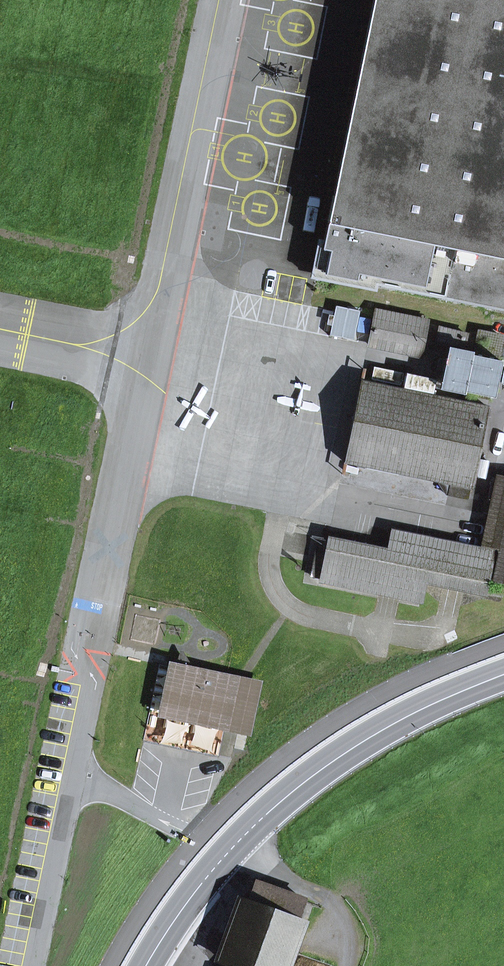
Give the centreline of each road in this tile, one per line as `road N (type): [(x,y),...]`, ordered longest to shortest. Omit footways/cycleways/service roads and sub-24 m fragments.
road 1 (secondary): [(503,658),(377,698),(292,755),(230,852),(189,965)]

